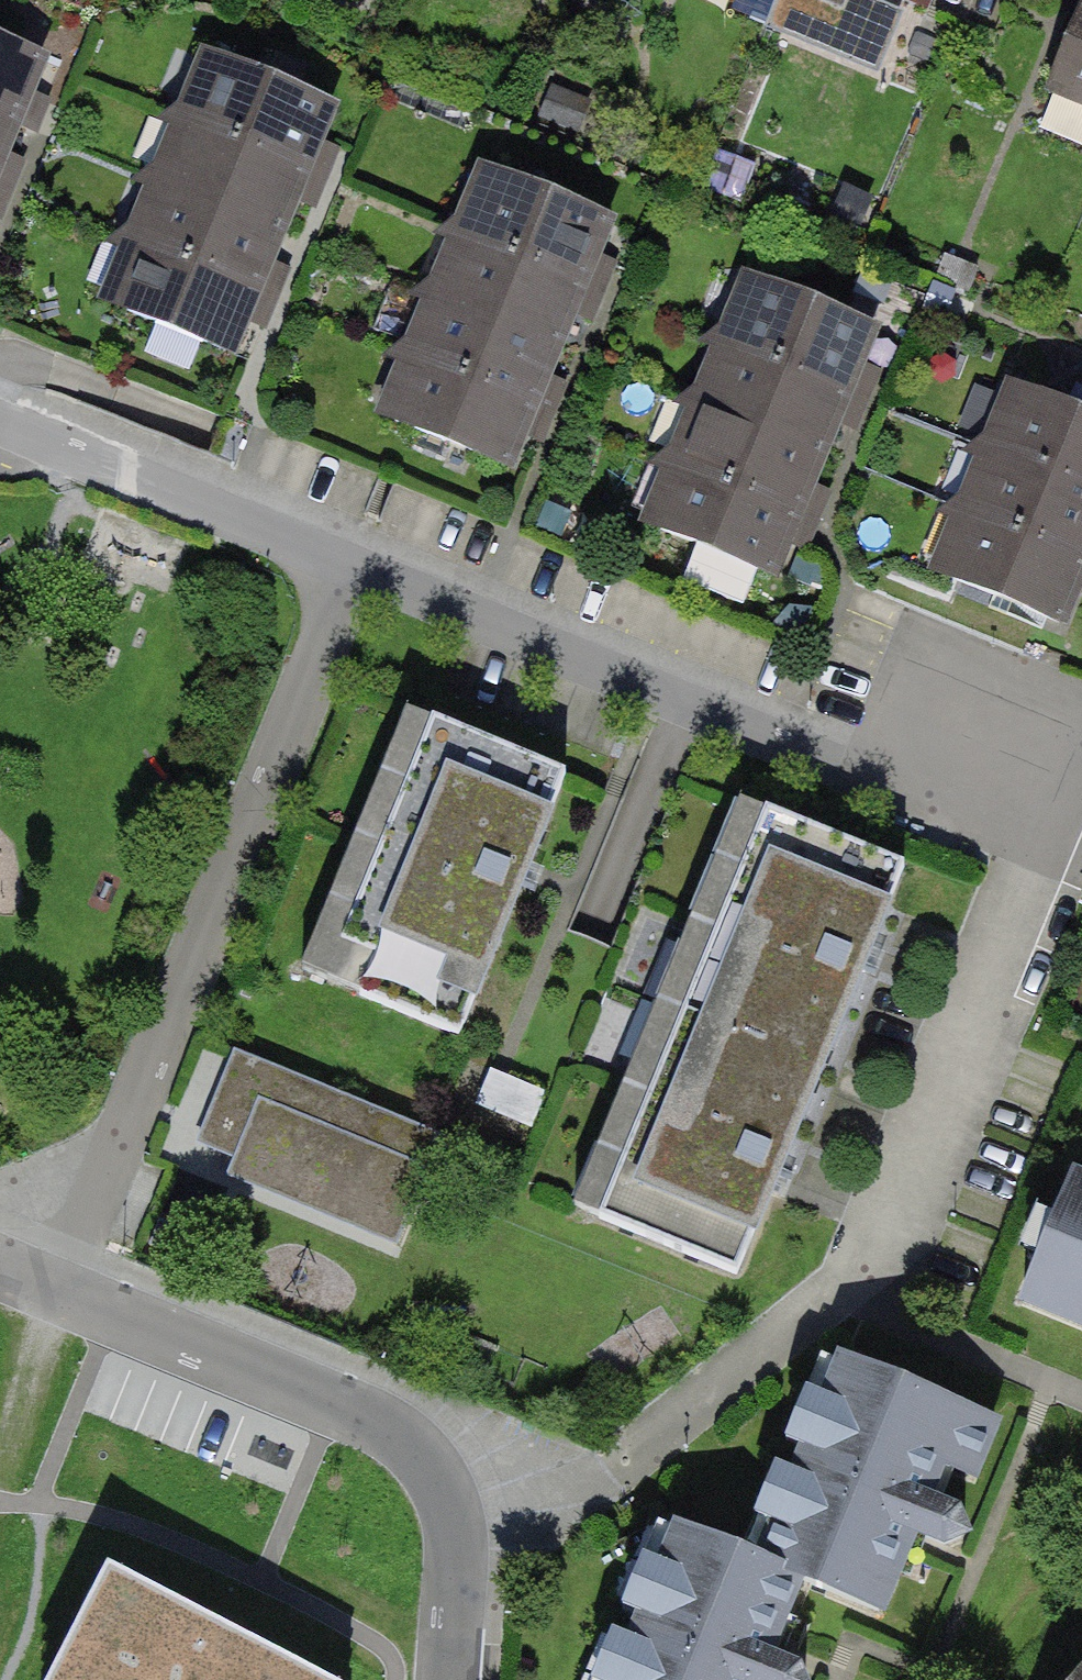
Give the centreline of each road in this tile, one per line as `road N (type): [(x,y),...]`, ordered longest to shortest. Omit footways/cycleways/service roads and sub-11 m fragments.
road 1 (residential): [(1063,788),(848,1297),(603,1481),(459,1549)]
road 2 (residential): [(58,1286),(348,576)]
road 3 (residential): [(348,576),(616,681),(956,796),(1063,788)]
road 4 (residential): [(58,1286),(410,1446),(434,1470),(459,1549)]
road 5 (residential): [(348,576),(0,430)]
road 6 (residential): [(459,1549),(452,1679)]

